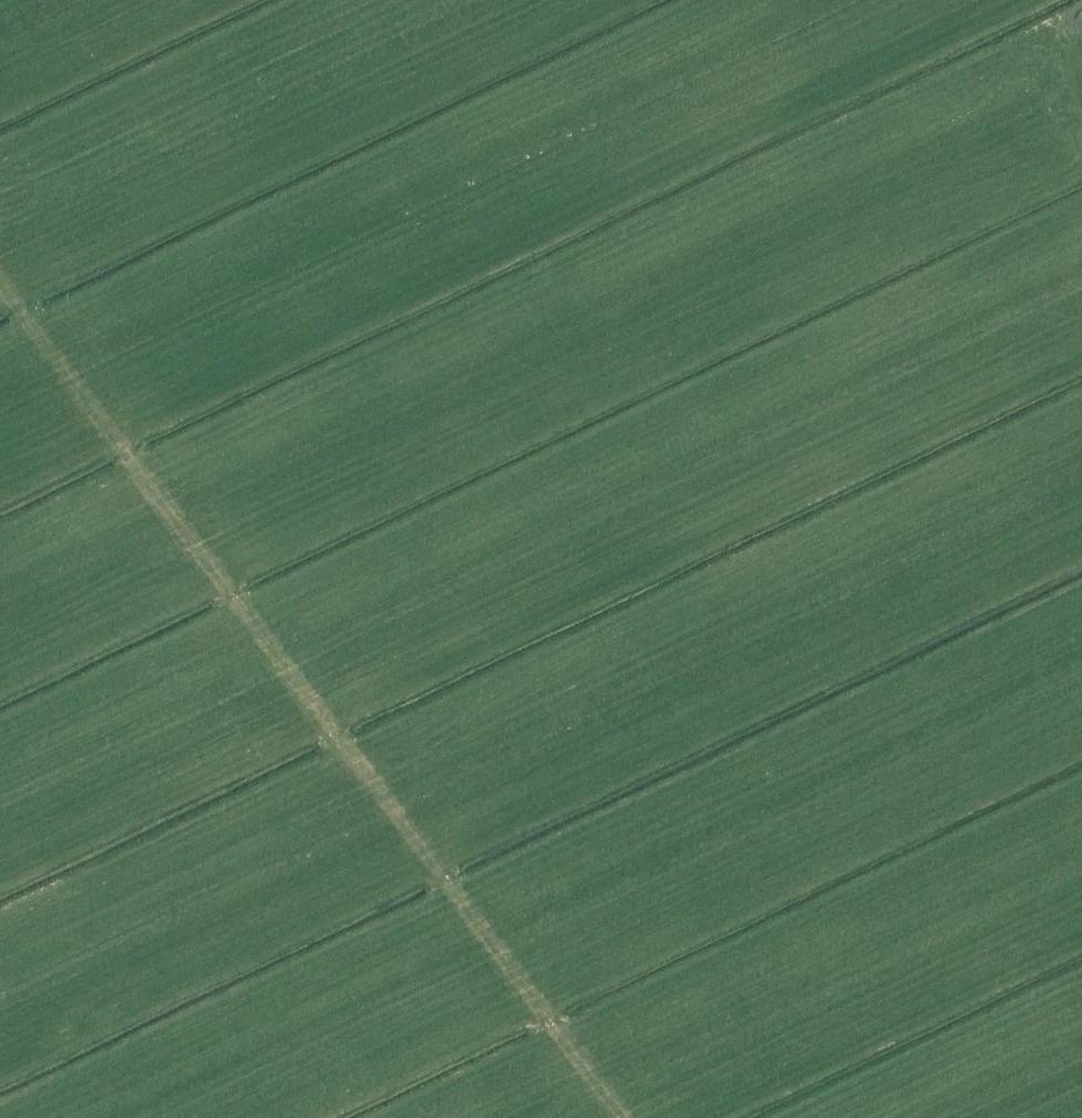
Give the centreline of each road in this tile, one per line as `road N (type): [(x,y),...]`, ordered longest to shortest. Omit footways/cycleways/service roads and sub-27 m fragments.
road 1 (track): [(0,275),(628,1117)]

